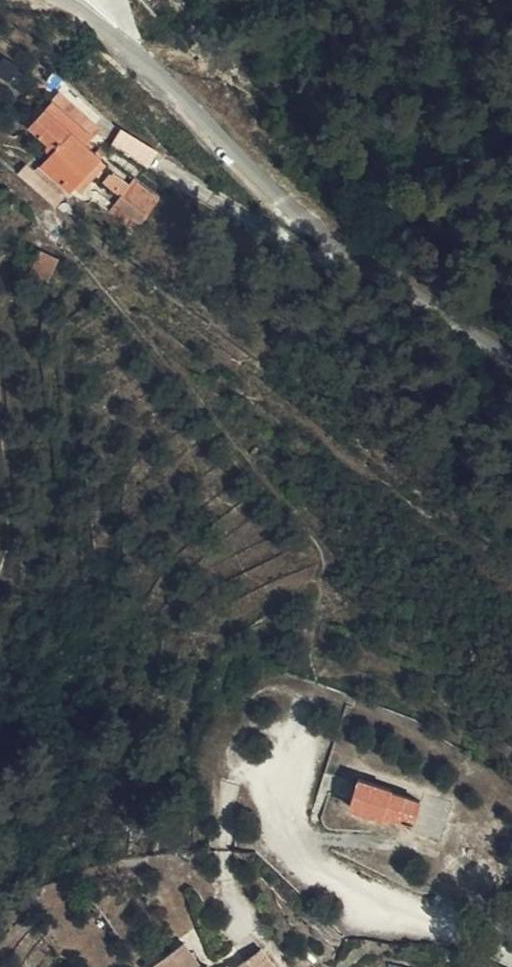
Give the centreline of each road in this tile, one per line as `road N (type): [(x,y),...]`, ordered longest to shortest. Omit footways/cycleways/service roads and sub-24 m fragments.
road 1 (residential): [(511,383),(300,235),(162,81),(61,0)]
road 2 (unclassified): [(511,956),(318,867),(286,805),(295,759)]

